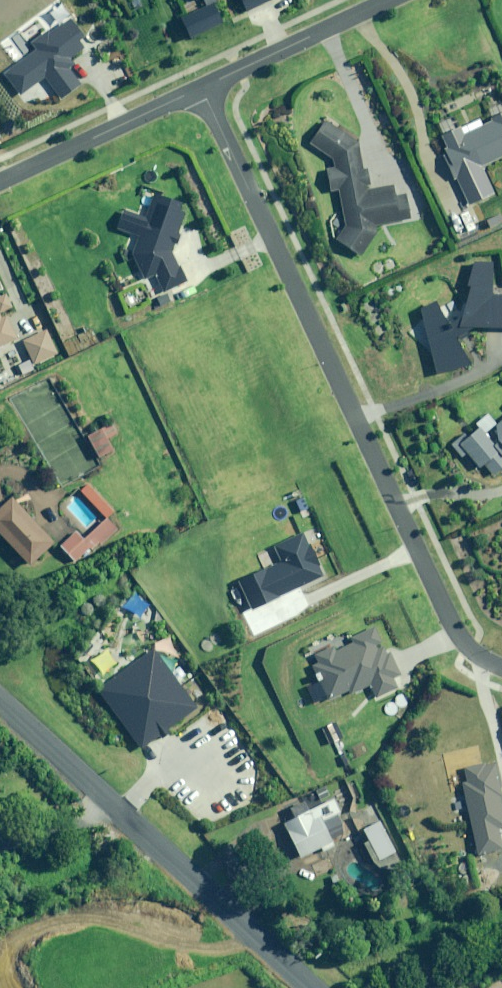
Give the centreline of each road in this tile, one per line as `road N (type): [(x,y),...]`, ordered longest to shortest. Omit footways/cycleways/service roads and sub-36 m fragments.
road 1 (residential): [(501,668),(470,651),(455,633),(197,89)]
road 2 (tertiary): [(309,987),(0,700)]
road 3 (residential): [(0,181),(197,89)]
road 4 (residential): [(197,89),(384,0)]

